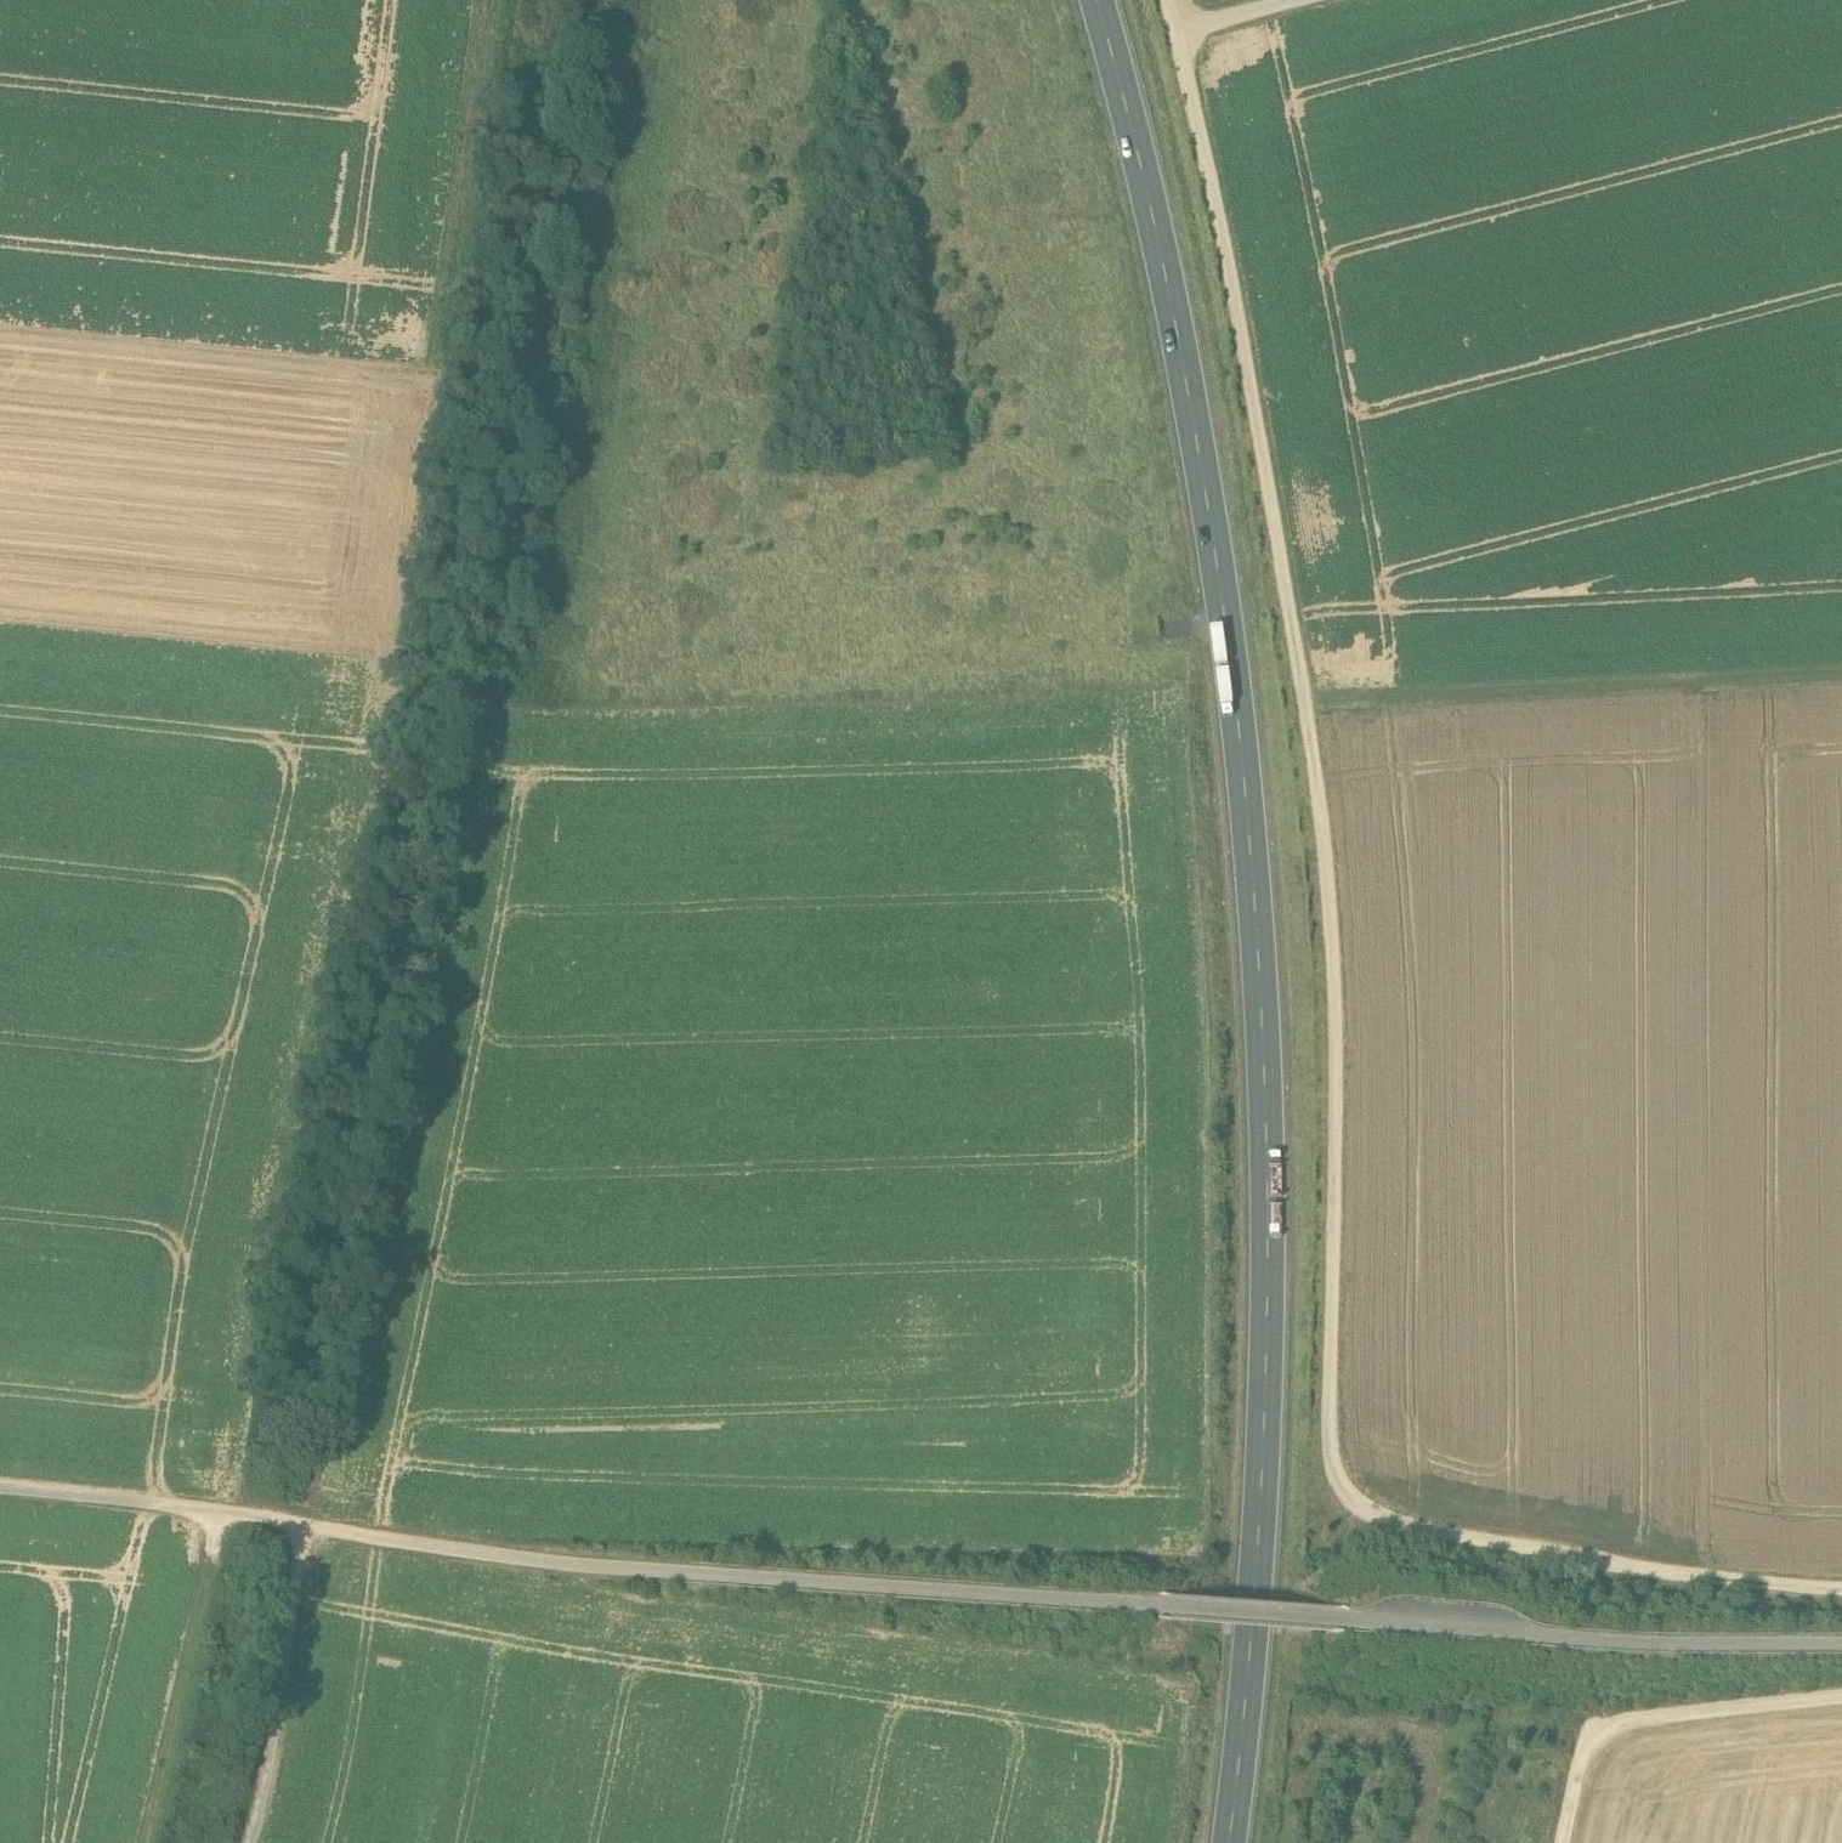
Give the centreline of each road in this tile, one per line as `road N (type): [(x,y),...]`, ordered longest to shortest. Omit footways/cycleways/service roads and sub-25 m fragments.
road 1 (track): [(1163,0),(1240,324),(1323,821),(1337,950),(1336,1444),(1345,1484),(1356,1507),(1388,1528),(1515,1536),(1601,1564),(1841,1585)]
road 2 (primary): [(1233,1842),(1261,1592),(1273,1358),(1260,927),(1240,708),(1194,405),(1136,121),(1099,0)]
road 3 (unclassified): [(1841,1643),(1551,1642),(896,1588),(454,1544),(0,1482)]
road 4 (track): [(1841,673),(1304,699)]
road 5 (track): [(1841,1695),(1605,1725),(1585,1751),(1563,1842)]
road 6 (track): [(224,1508),(151,1842)]
road 7 (track): [(304,1522),(247,1842)]
road 8 (track): [(1171,33),(1302,0)]

